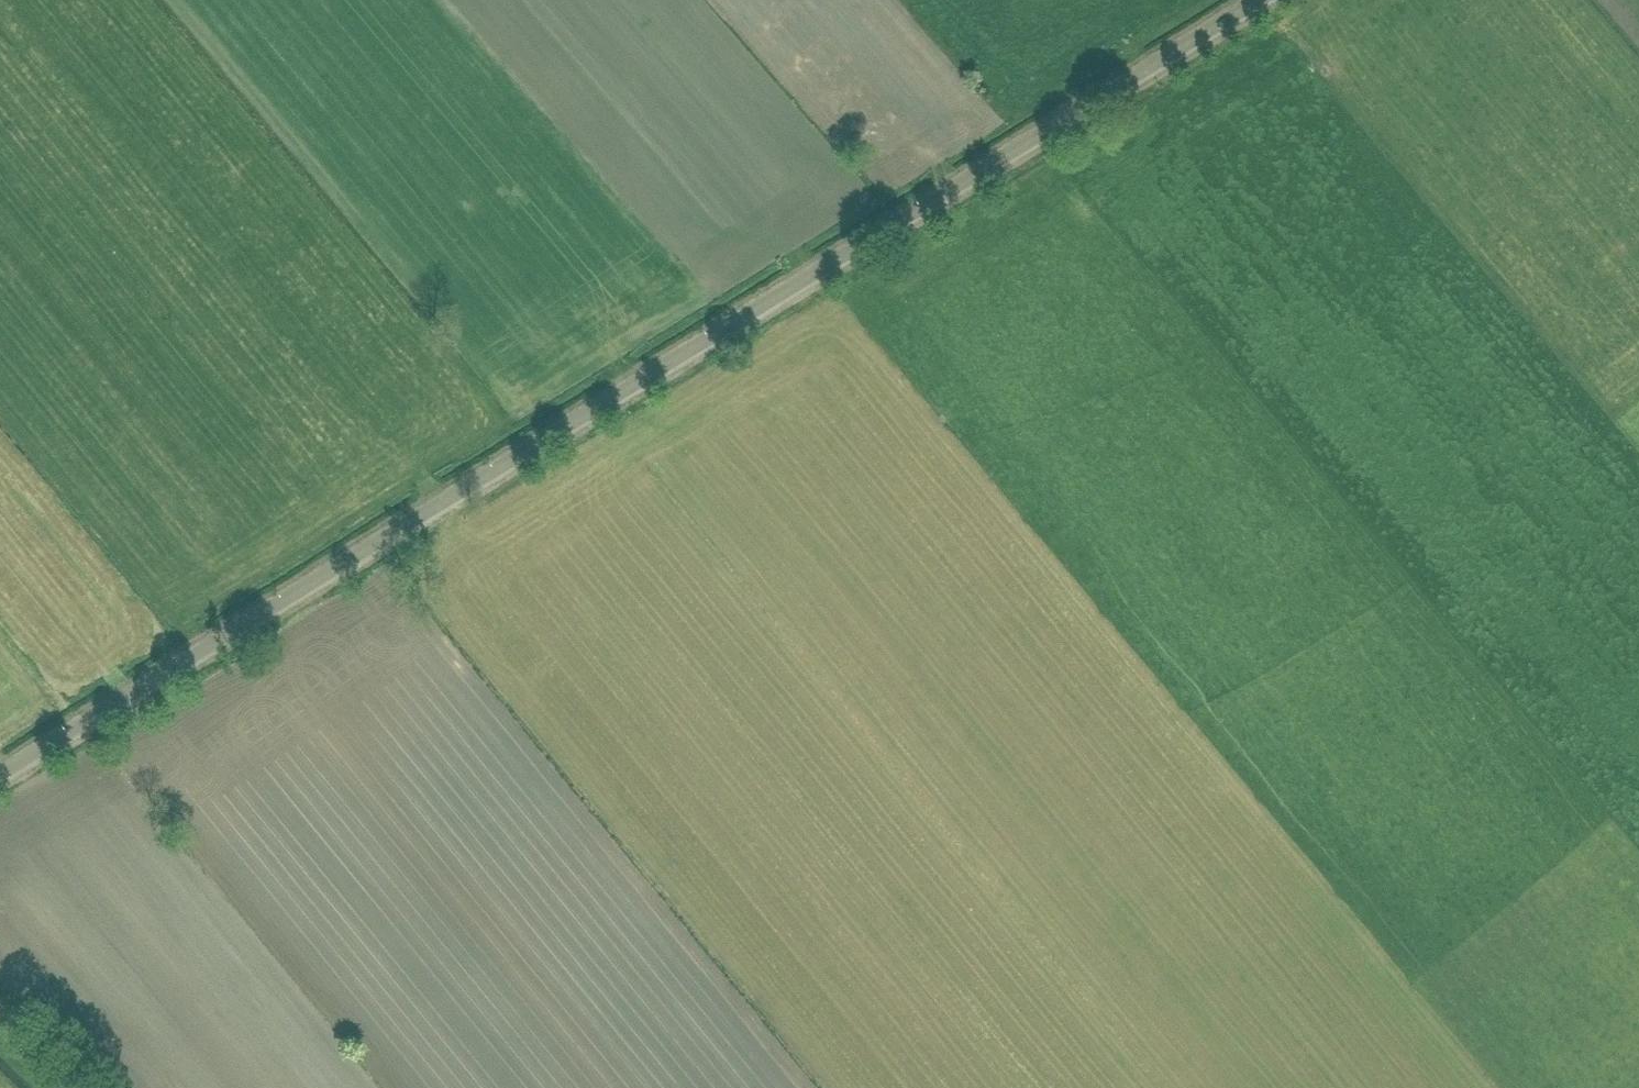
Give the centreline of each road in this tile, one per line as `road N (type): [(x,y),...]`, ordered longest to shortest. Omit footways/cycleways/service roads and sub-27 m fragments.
road 1 (unclassified): [(0,770),(1265,0)]

